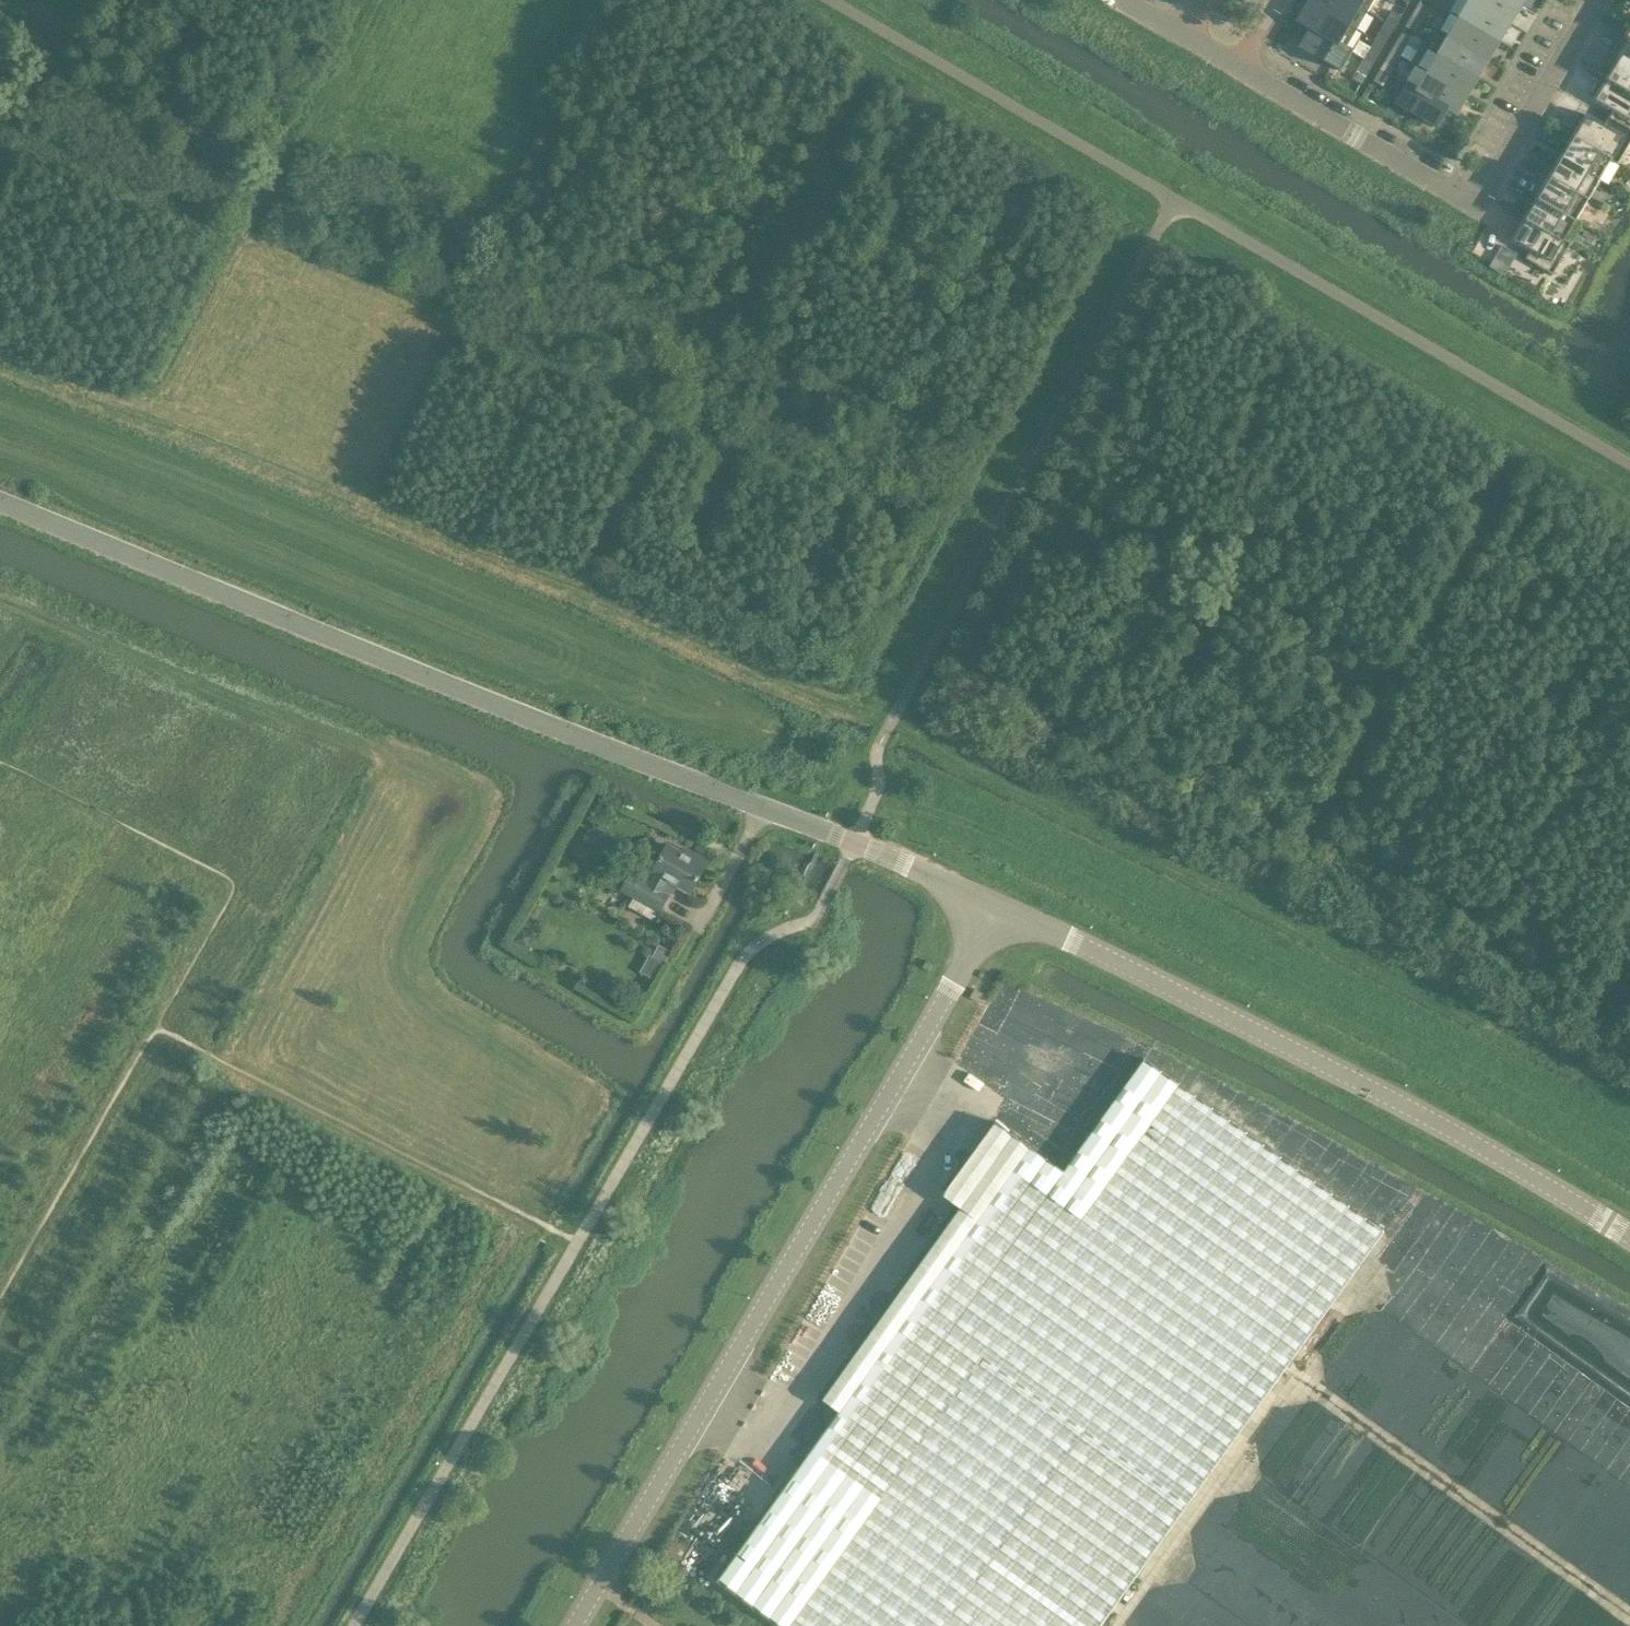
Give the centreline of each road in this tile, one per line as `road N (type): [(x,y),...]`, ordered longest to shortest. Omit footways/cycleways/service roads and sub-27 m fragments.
road 1 (unclassified): [(995,911),(0,501)]
road 2 (residential): [(579,1625),(995,911)]
road 3 (unclassified): [(1629,1239),(1411,1111),(995,911)]
road 4 (residential): [(1597,0),(1482,193),(1454,197),(1240,69)]

